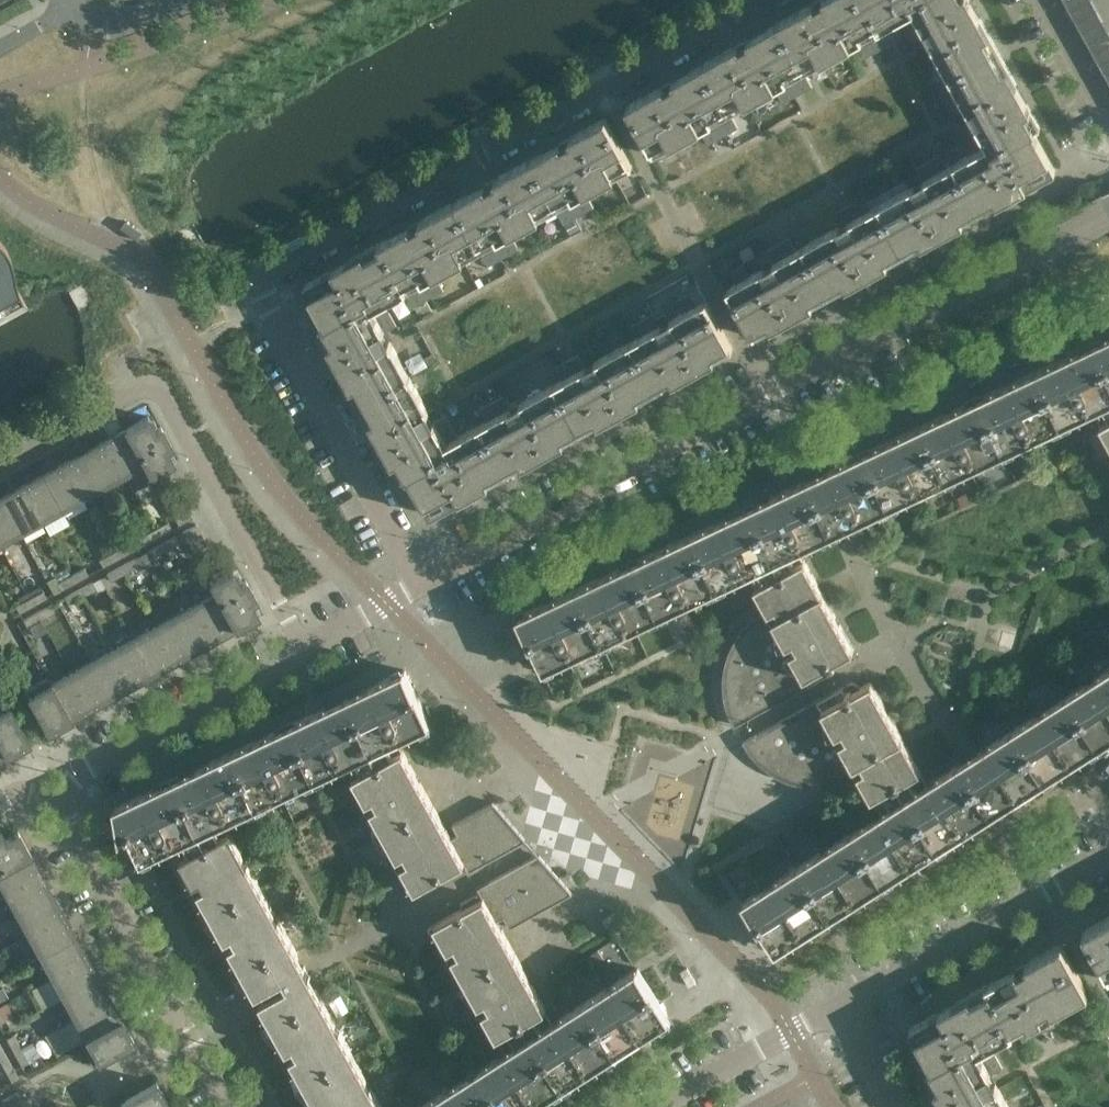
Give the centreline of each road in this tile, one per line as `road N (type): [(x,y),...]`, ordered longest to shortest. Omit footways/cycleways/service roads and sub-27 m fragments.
road 1 (residential): [(417,586),(261,282),(763,0)]
road 2 (residential): [(417,586),(844,360)]
road 3 (residential): [(0,468),(136,392),(156,389),(304,649)]
road 4 (residential): [(230,1106),(54,796)]
road 5 (residential): [(836,1007),(1108,857)]
road 6 (residential): [(844,360),(1108,216)]
road 7 (residential): [(844,360),(870,385),(927,399),(1108,310)]
road 8 (residential): [(54,796),(84,770),(304,649)]
road 9 (residential): [(657,1106),(836,1007)]
road 10 (residential): [(72,10),(93,28),(117,29),(196,0)]
road 11 (residential): [(304,649),(417,586)]
road 12 (residential): [(1108,109),(1048,0)]

